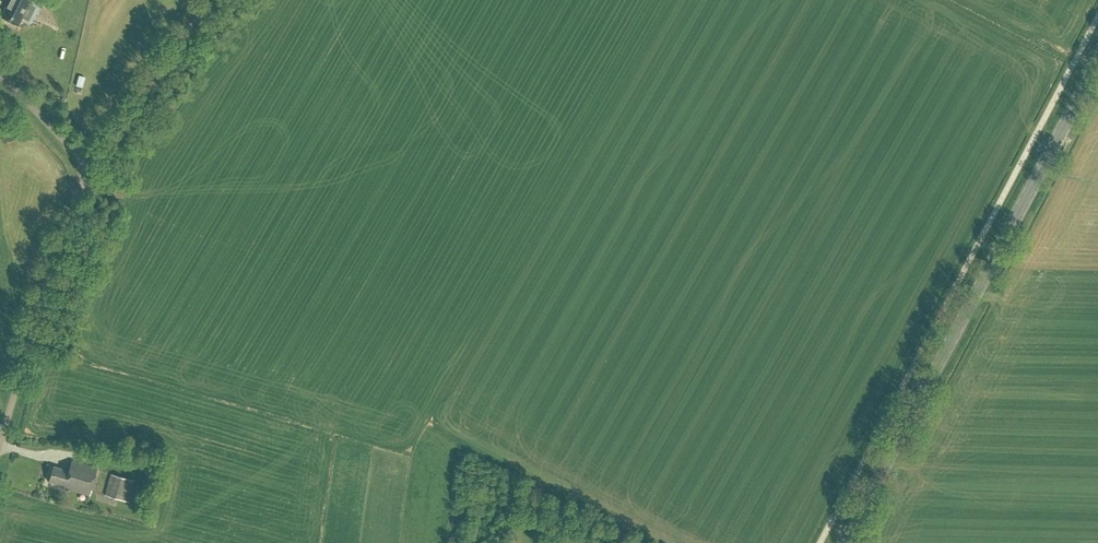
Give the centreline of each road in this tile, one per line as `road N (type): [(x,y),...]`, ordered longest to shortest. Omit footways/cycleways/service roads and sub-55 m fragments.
road 1 (primary): [(844,542),(1097,60)]
road 2 (unclassified): [(0,444),(89,164)]
road 3 (unclassified): [(89,164),(207,0)]
road 4 (unclassified): [(89,164),(0,70)]

